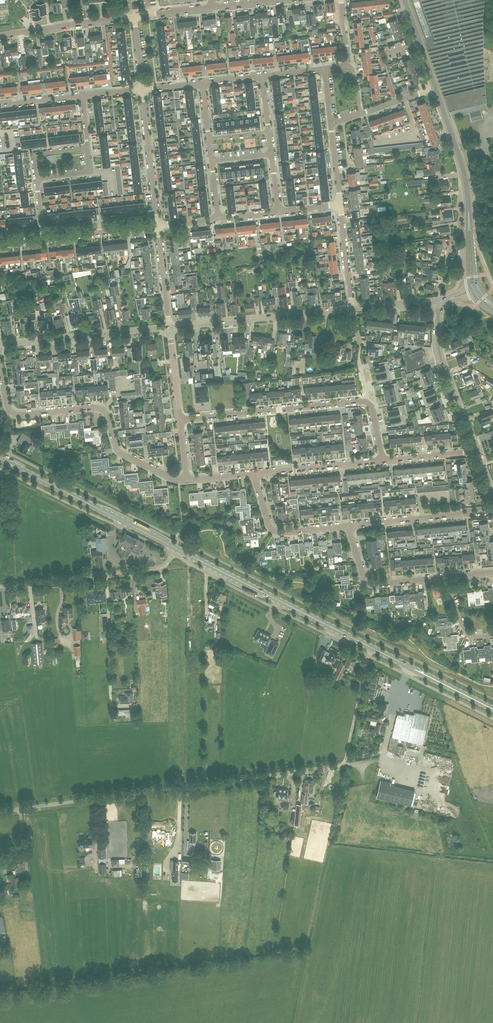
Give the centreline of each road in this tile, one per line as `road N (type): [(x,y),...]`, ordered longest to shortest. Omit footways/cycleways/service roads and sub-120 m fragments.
road 1 (unclassified): [(0,812),(362,763)]
road 2 (secondary): [(492,709),(175,548)]
road 3 (residential): [(187,481),(120,452),(99,408),(13,414),(0,367)]
road 4 (residential): [(366,402),(180,420)]
road 5 (unclassified): [(0,586),(159,568),(175,548)]
road 6 (residential): [(170,327),(352,310)]
road 7 (residential): [(0,345),(170,327)]
road 8 (residential): [(476,450),(440,355),(438,300)]
road 9 (residential): [(492,511),(349,525)]
road 10 (residential): [(134,16),(275,0)]
road 11 (residential): [(447,577),(368,583),(349,525)]
road 12 (residential): [(158,226),(142,89)]
road 13 (residential): [(349,525),(275,532),(253,473)]
road 14 (residential): [(0,35),(134,16)]
road 15 (residential): [(383,461),(253,473)]

